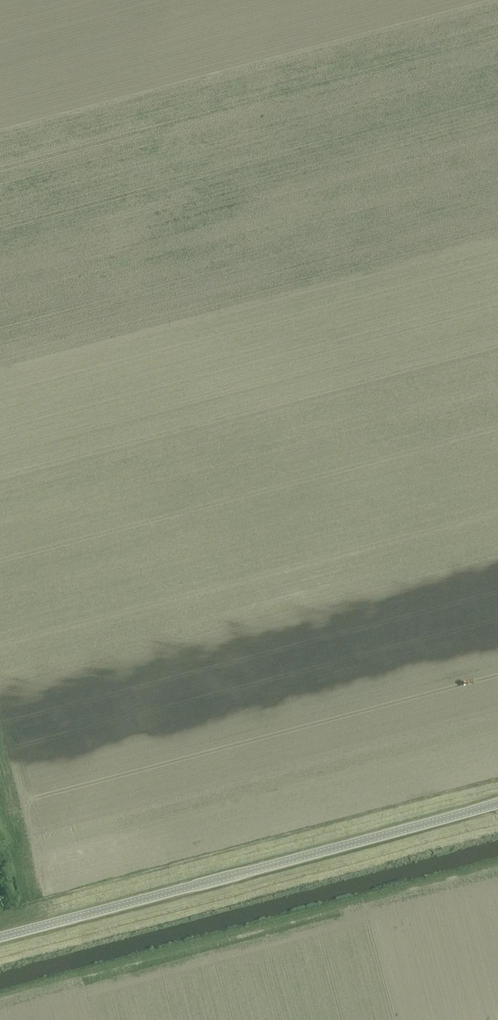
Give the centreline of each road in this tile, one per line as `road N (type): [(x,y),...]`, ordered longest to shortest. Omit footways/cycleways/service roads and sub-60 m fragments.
road 1 (tertiary): [(0,937),(497,804)]

